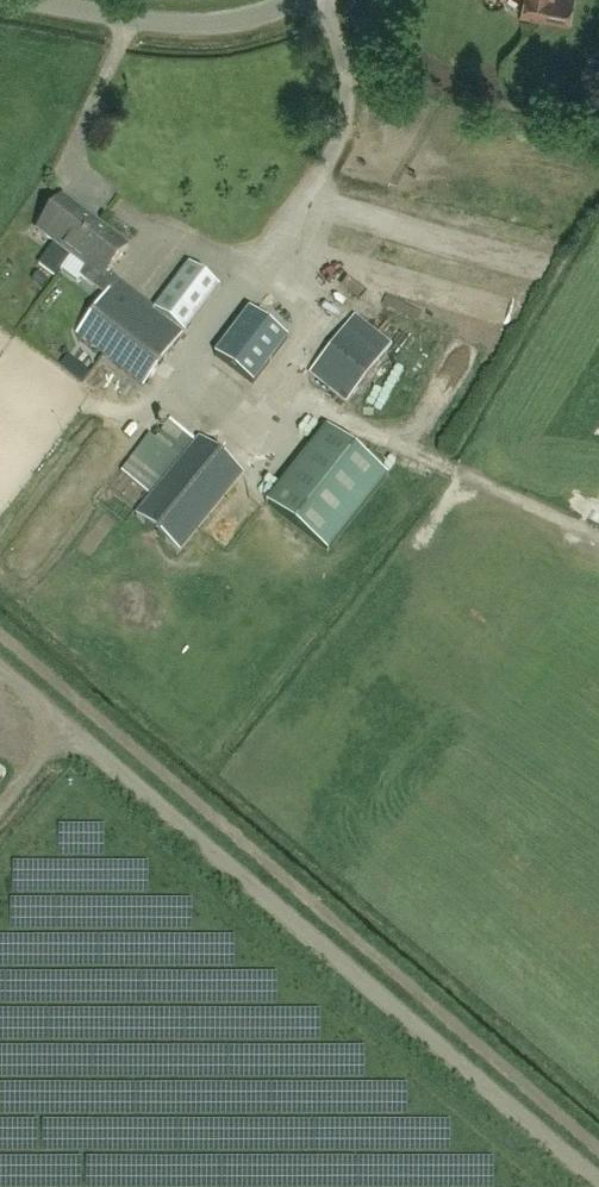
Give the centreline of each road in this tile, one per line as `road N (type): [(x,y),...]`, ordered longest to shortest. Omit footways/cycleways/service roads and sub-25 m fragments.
road 1 (unclassified): [(30,0),(187,27),(251,18),(298,0)]

